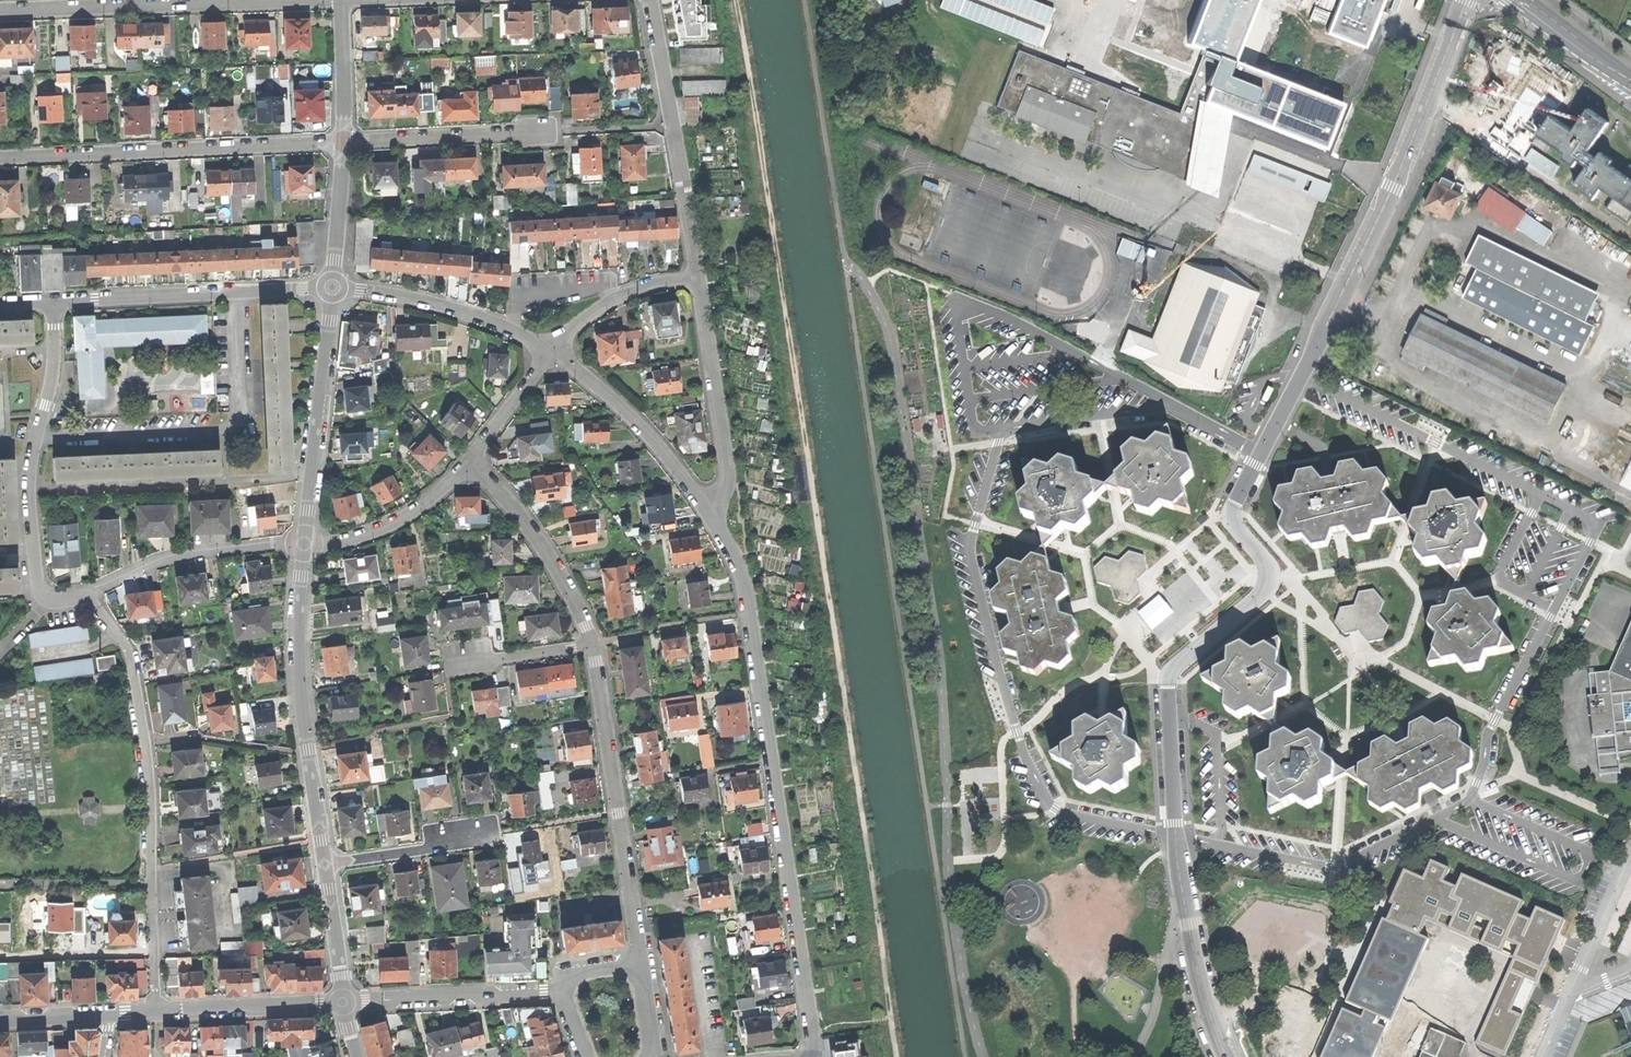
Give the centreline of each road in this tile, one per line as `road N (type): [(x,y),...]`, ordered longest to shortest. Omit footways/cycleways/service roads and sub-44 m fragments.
road 1 (track): [(738,0),(897,1056)]
road 2 (residential): [(710,510),(742,577),(749,613),(814,1056)]
road 3 (residential): [(1469,0),(1395,187),(1241,506)]
road 4 (residential): [(156,1013),(147,744),(129,654),(85,598)]
road 5 (residential): [(1173,689),(1191,924),(1228,1056)]
road 6 (residential): [(0,161),(347,141)]
road 7 (residential): [(592,645),(643,966)]
road 8 (residential): [(304,544),(298,661),(325,863)]
road 9 (residential): [(53,301),(53,372),(29,492),(37,582),(52,597)]
road 10 (residential): [(0,11),(297,0)]
road 11 (residential): [(650,0),(698,279)]
road 12 (residential): [(53,301),(332,287)]
road 13 (residential): [(332,287),(304,544)]
road 14 (residential): [(698,279),(728,462),(725,487),(710,510)]
road 15 (residential): [(1241,506),(1239,525),(1273,572),(1271,588),(1174,675),(1173,689)]
road 16 (residential): [(332,287),(432,301),(552,352)]
road 17 (residential): [(304,544),(175,558),(85,598)]
road 18 (residential): [(552,352),(631,416),(710,510)]
road 19 (residential): [(472,461),(546,551),(592,645)]
road 20 (residential): [(342,1002),(562,992)]
road 21 (residential): [(347,141),(542,133)]
road 22 (residential): [(472,461),(384,528),(304,544)]
road 23 (residential): [(156,1013),(342,1002)]
road 24 (residential): [(698,279),(621,296),(552,352)]
road 25 (residential): [(325,863),(476,841)]
road 26 (residential): [(347,141),(332,287)]
road 27 (residential): [(342,0),(347,141)]
road 28 (residential): [(325,863),(342,1002)]
road 29 (tertiary): [(1520,0),(1630,83)]
road 30 (residential): [(552,352),(472,461)]
road 31 (residential): [(592,645),(466,664)]

